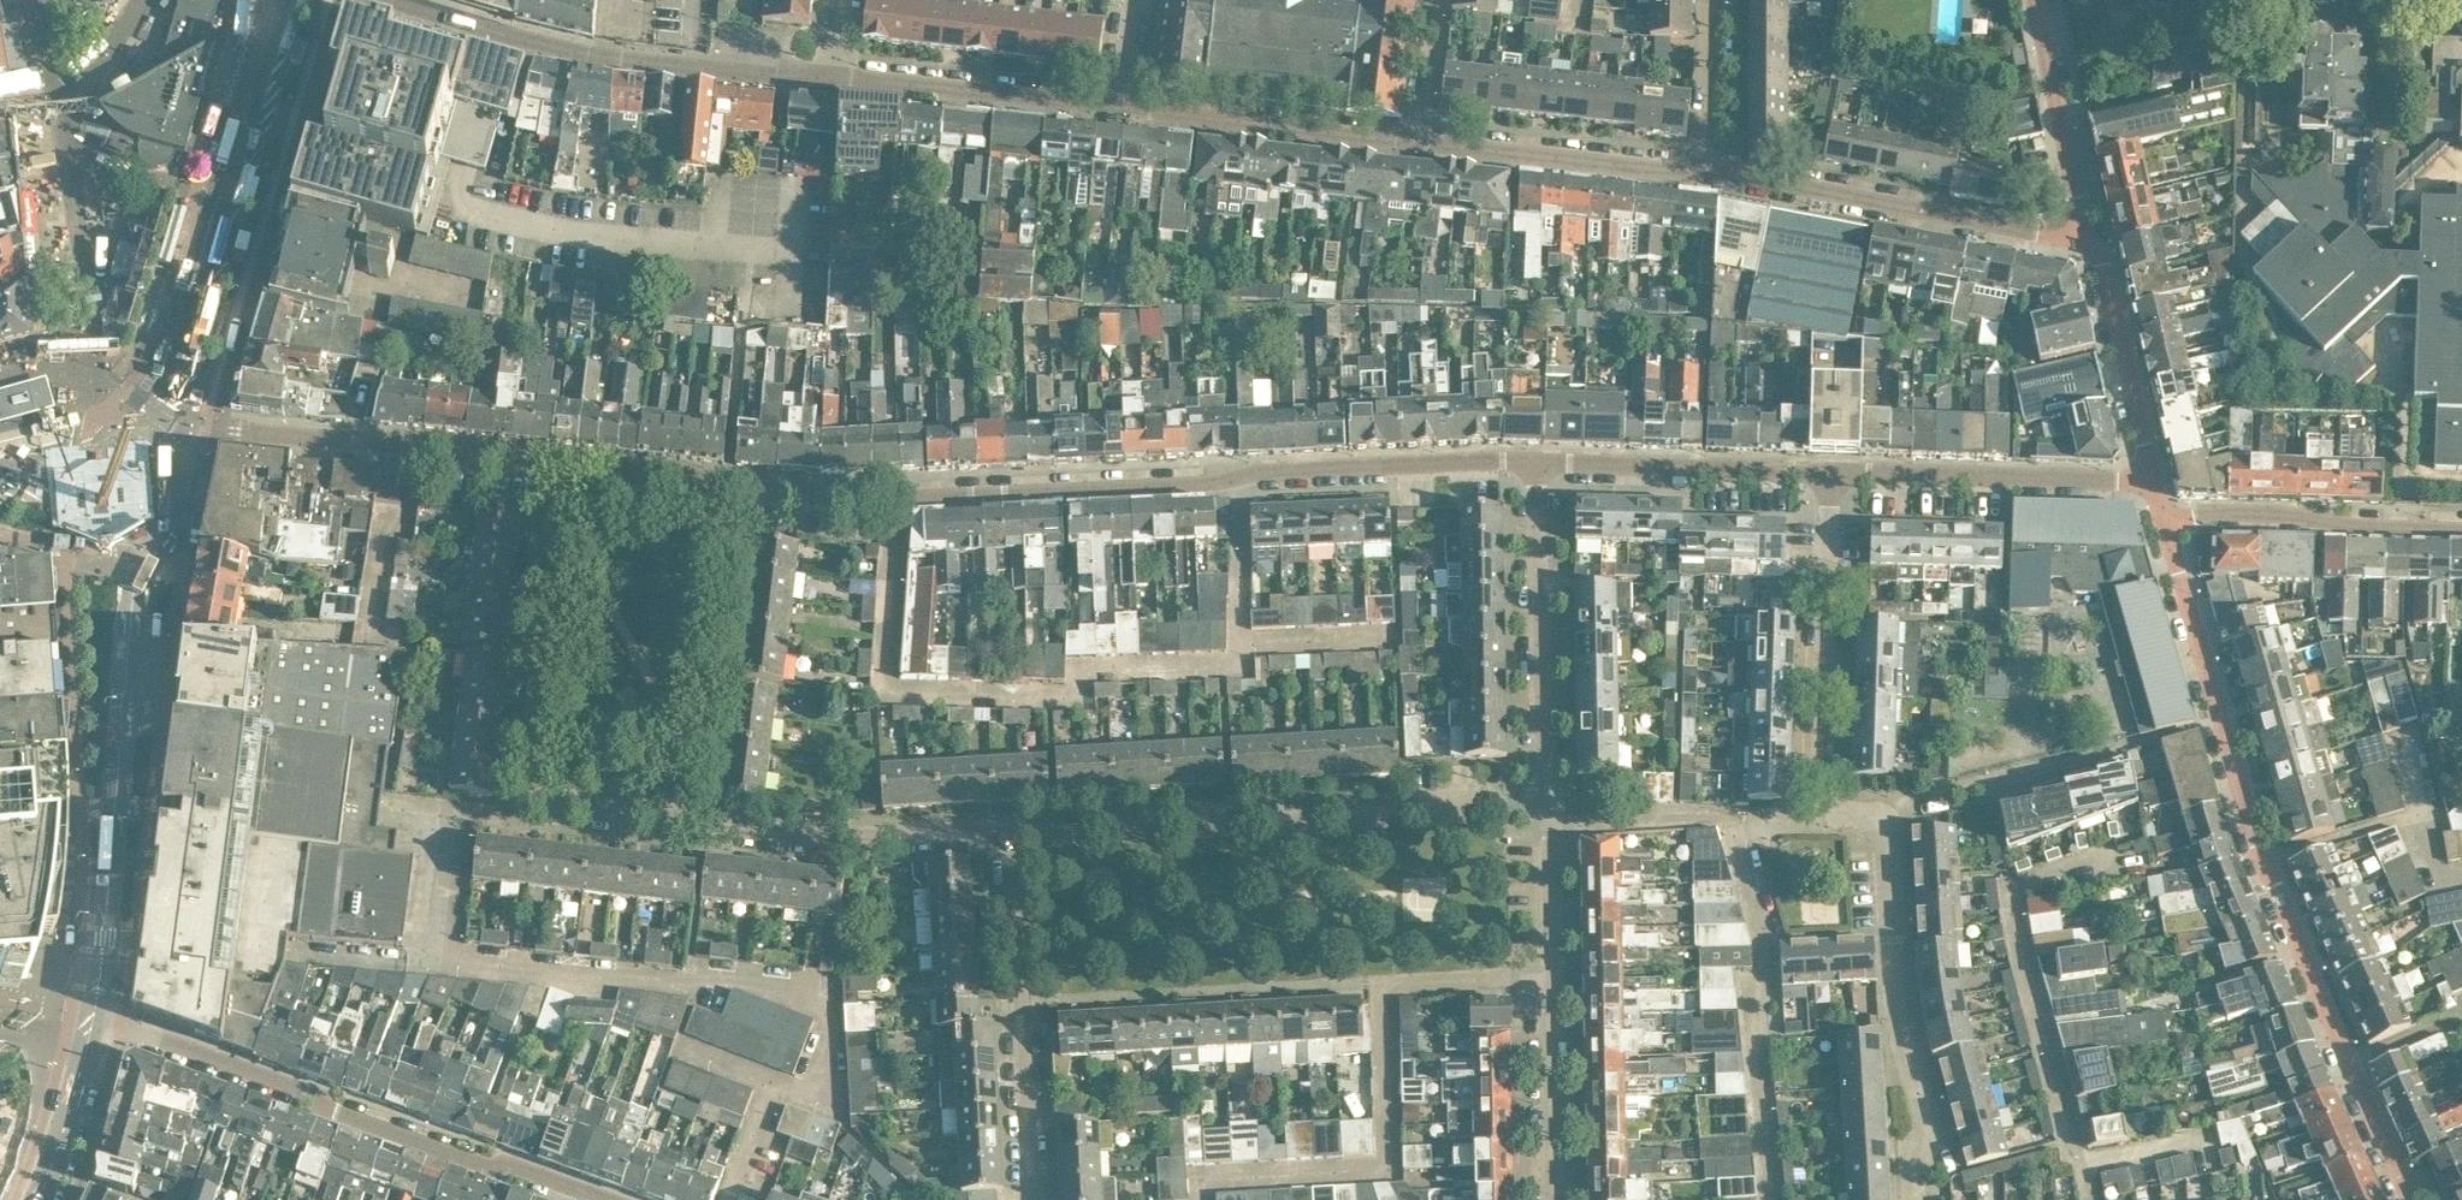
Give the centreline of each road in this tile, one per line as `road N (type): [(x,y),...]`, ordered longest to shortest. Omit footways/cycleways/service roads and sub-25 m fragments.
road 1 (residential): [(1538,462),(897,497),(569,467)]
road 2 (residential): [(569,467),(527,803),(806,836),(1009,834)]
road 3 (residential): [(1911,1199),(1922,1128),(1896,1014),(1885,840),(1868,816),(1821,815),(1832,470)]
road 4 (residential): [(2424,1199),(2390,1165),(2262,858),(2166,519)]
road 5 (tertiary): [(93,1018),(136,553),(124,491),(109,464)]
road 6 (residential): [(93,1018),(478,1163),(519,1168),(607,1199)]
road 7 (residential): [(1009,834),(1547,808)]
road 8 (tertiary): [(294,0),(170,403),(109,464)]
road 9 (residential): [(394,0),(503,35),(609,55),(835,75)]
road 10 (residential): [(2095,242),(1709,171)]
road 11 (residential): [(1553,1199),(1547,808)]
road 12 (residential): [(1031,1199),(1009,834)]
road 13 (residential): [(1547,808),(1538,462)]
road 14 (residential): [(569,467),(234,428)]
road 15 (residential): [(2156,478),(1832,470)]
road 16 (residential): [(1118,106),(1420,140)]
road 17 (residential): [(2461,525),(2166,519)]
road 18 (residential): [(1832,470),(1538,462)]
road 19 (residential): [(1709,171),(1420,140)]
road 20 (residential): [(835,75),(1118,106)]
road 21 (residential): [(2095,242),(2038,0)]
road 22 (residential): [(2156,478),(2095,242)]
road 23 (tertiary): [(42,1199),(93,1018)]
road 24 (residential): [(1712,0),(1709,171)]
road 25 (residential): [(1420,140),(1435,0)]

